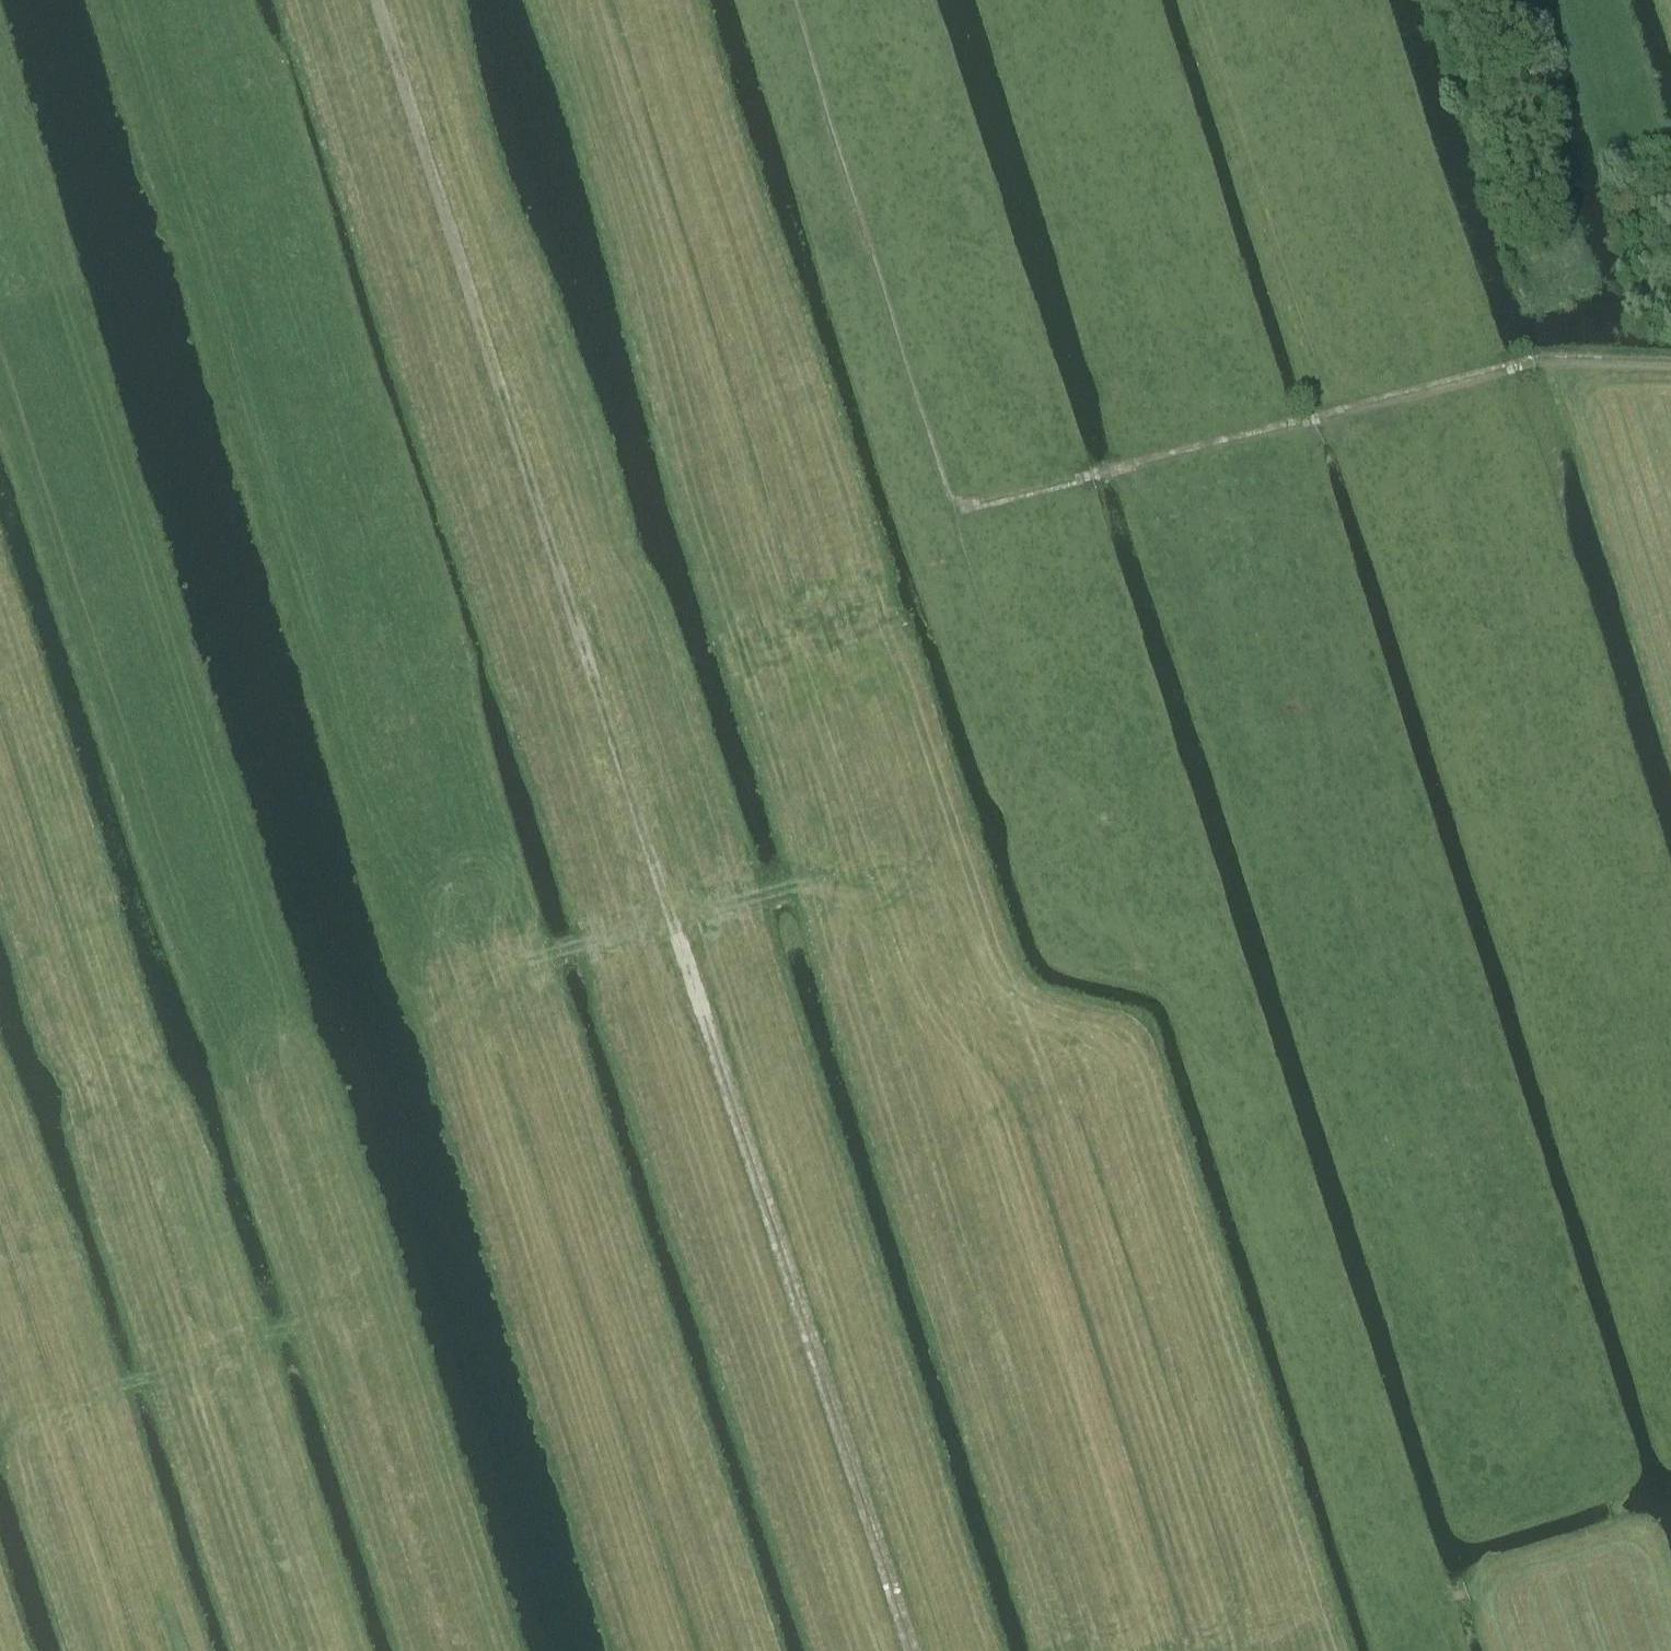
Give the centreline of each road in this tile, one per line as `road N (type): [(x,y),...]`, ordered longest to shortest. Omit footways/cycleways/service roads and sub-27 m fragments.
road 1 (track): [(910,1650),(374,0)]
road 2 (track): [(796,0),(947,492),(964,507),(1546,359),(1670,364)]
road 3 (track): [(1203,0),(1337,411)]

